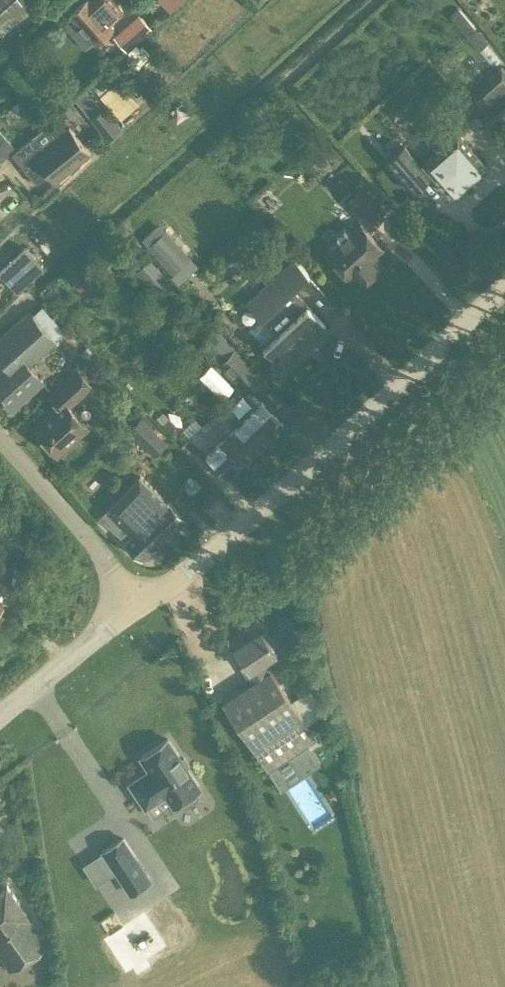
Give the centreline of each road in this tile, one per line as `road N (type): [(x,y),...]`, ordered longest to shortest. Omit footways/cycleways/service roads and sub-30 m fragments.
road 1 (unclassified): [(146,604),(191,573),(504,285)]
road 2 (unclassified): [(146,604),(0,443)]
road 3 (unclassified): [(0,721),(146,604)]

